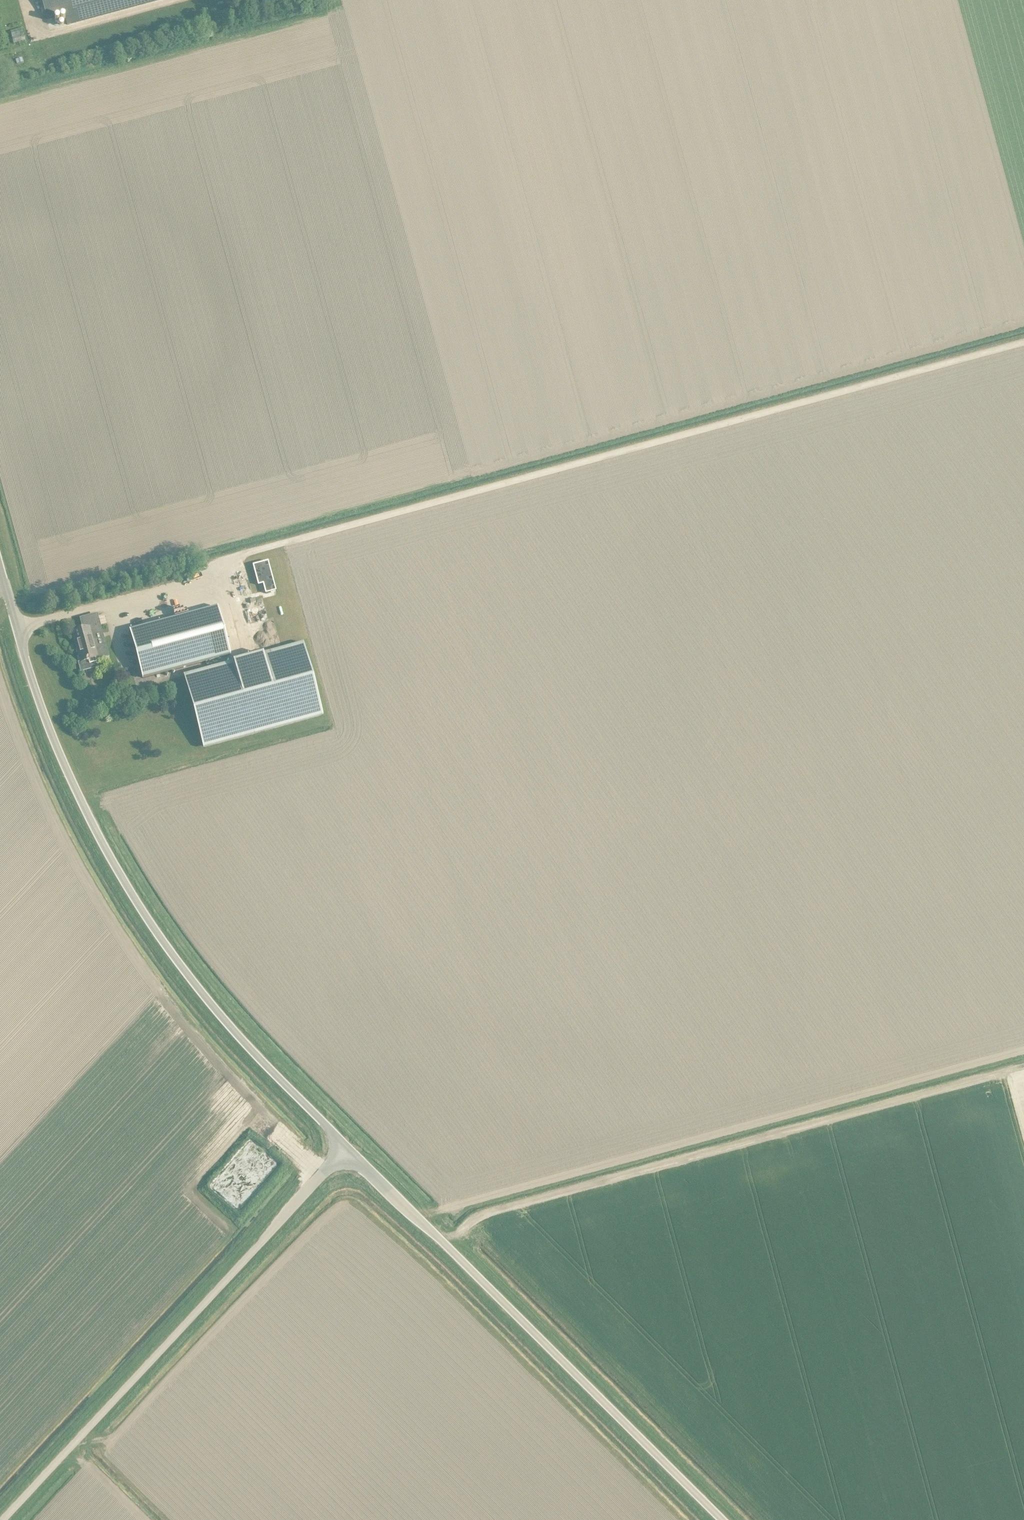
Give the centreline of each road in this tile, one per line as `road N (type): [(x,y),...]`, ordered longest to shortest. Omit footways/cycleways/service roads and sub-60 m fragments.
road 1 (tertiary): [(345,1152),(205,1003),(155,937),(54,750),(0,582)]
road 2 (tertiary): [(718,1519),(345,1152)]
road 3 (unclassified): [(1,1519),(345,1152)]

